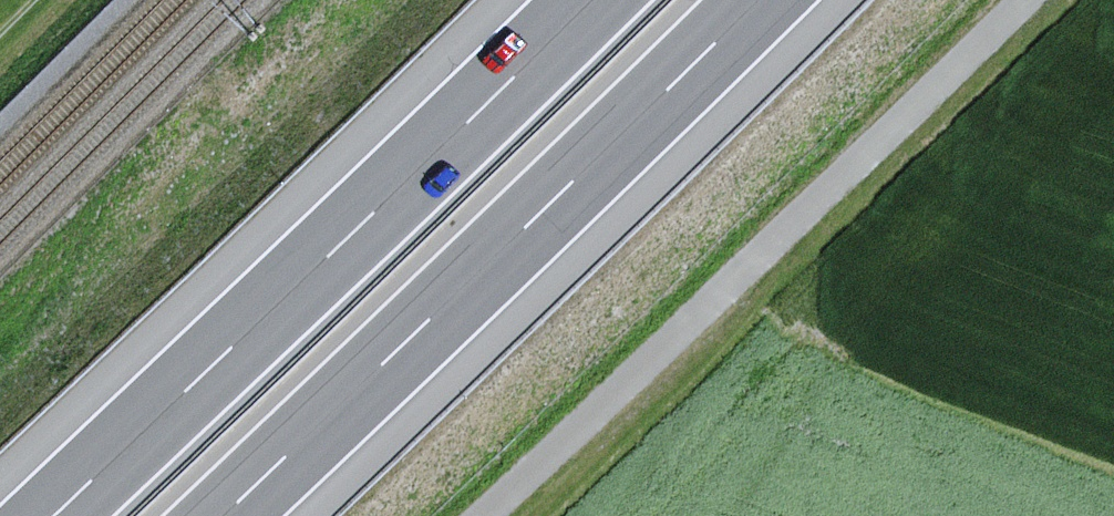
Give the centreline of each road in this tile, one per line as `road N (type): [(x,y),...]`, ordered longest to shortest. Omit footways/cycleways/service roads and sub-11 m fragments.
road 1 (motorway): [(211,515),(753,0)]
road 2 (track): [(1022,0),(481,515)]
road 3 (motorway): [(583,0),(44,515)]

